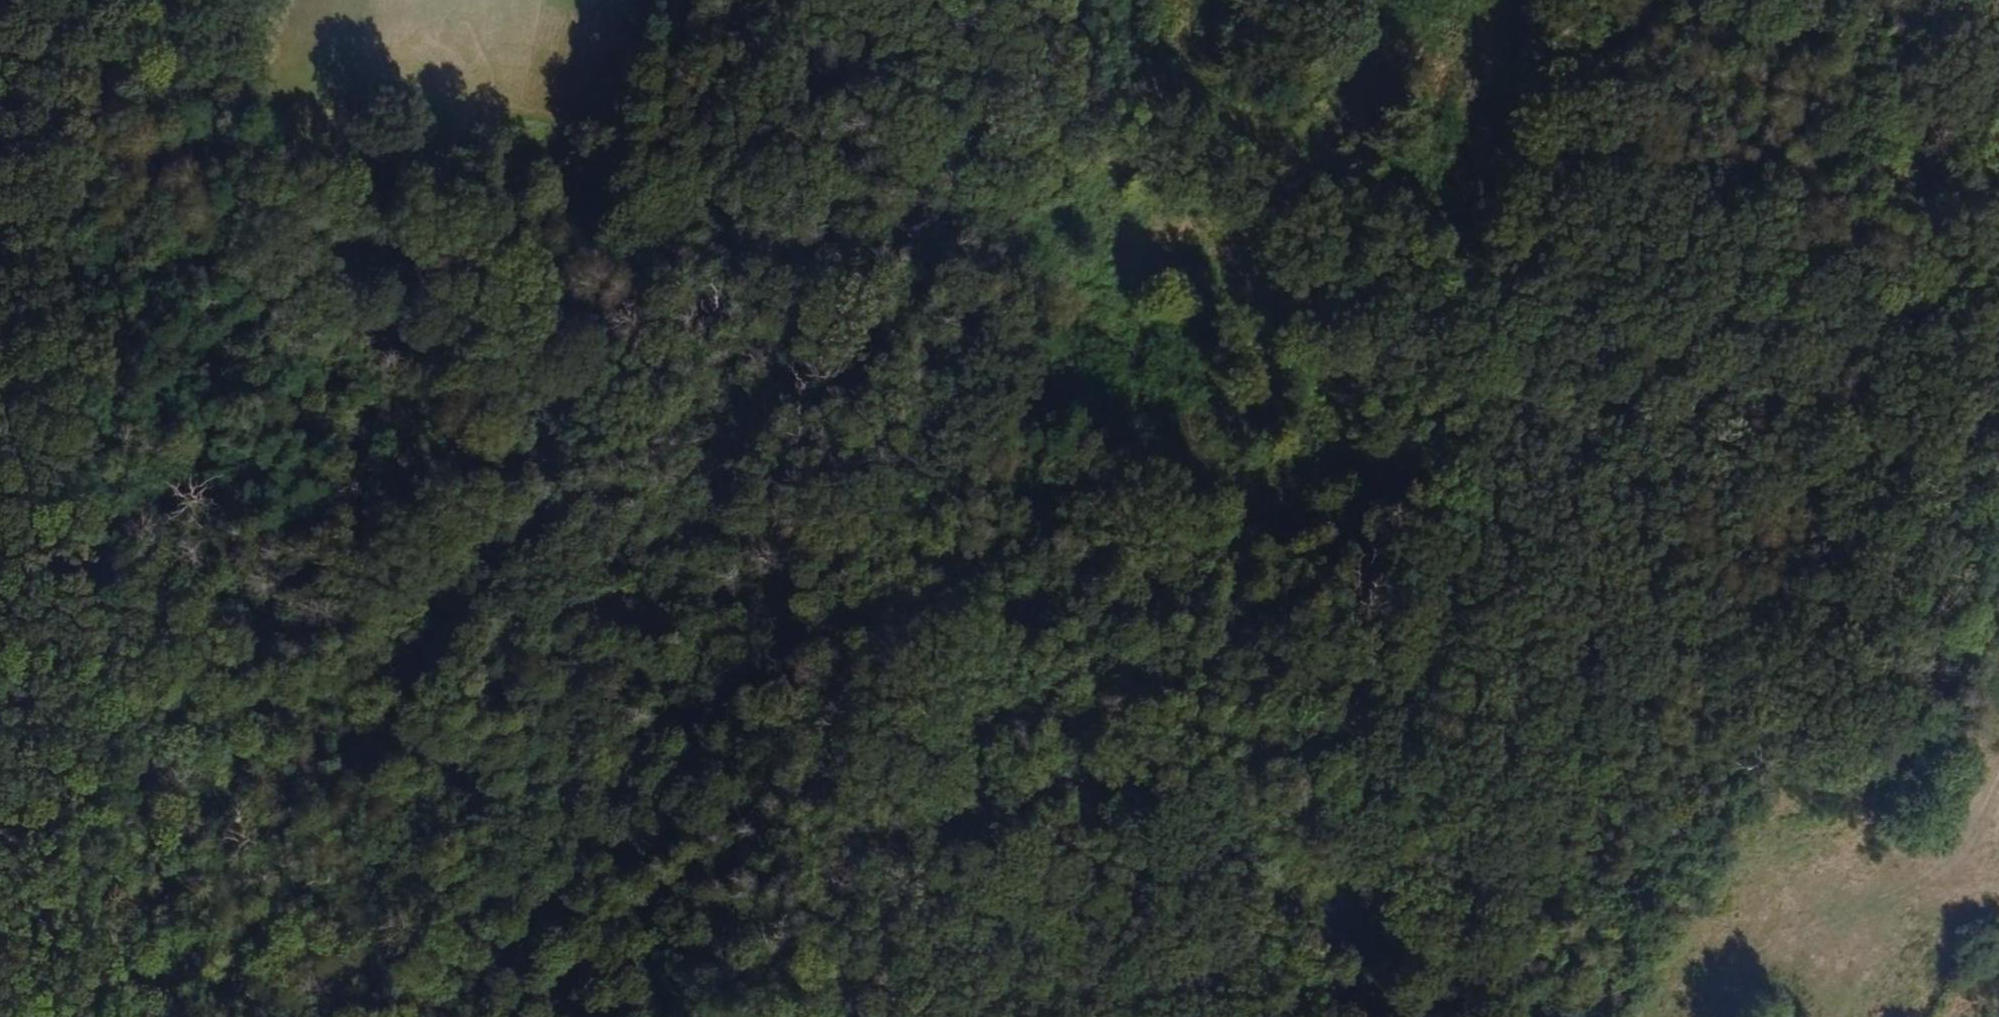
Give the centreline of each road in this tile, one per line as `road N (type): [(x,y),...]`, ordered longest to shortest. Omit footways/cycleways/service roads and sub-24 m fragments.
road 1 (track): [(1599,0),(1290,864),(1200,1016)]
road 2 (track): [(98,1016),(68,0)]
road 3 (residential): [(1577,63),(1692,0)]

